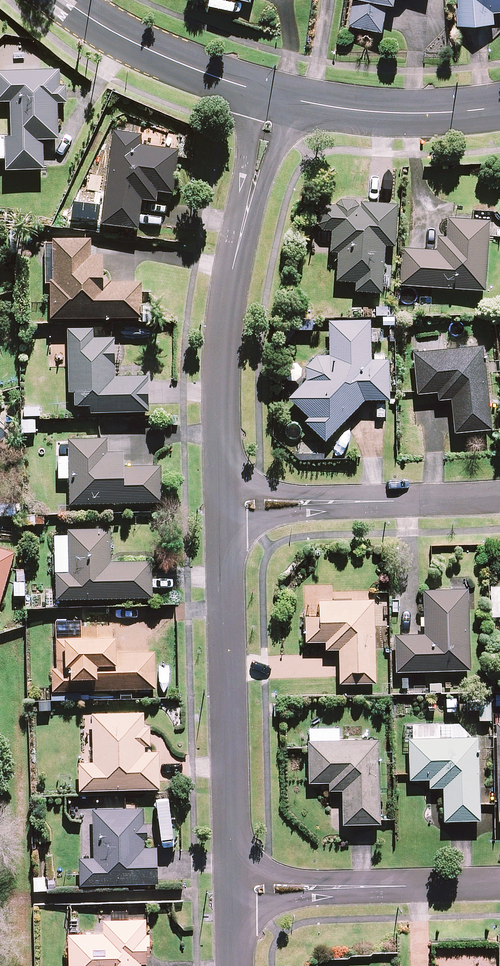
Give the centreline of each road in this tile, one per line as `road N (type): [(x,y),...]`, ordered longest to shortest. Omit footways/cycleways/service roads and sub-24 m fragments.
road 1 (residential): [(223,504),(227,309),(275,95)]
road 2 (residential): [(234,892),(223,504)]
road 3 (residential): [(499,497),(223,504)]
road 4 (residential): [(499,884),(234,892)]
road 5 (residential): [(275,95),(174,62),(63,0)]
road 6 (residential): [(499,108),(358,112),(275,95)]

